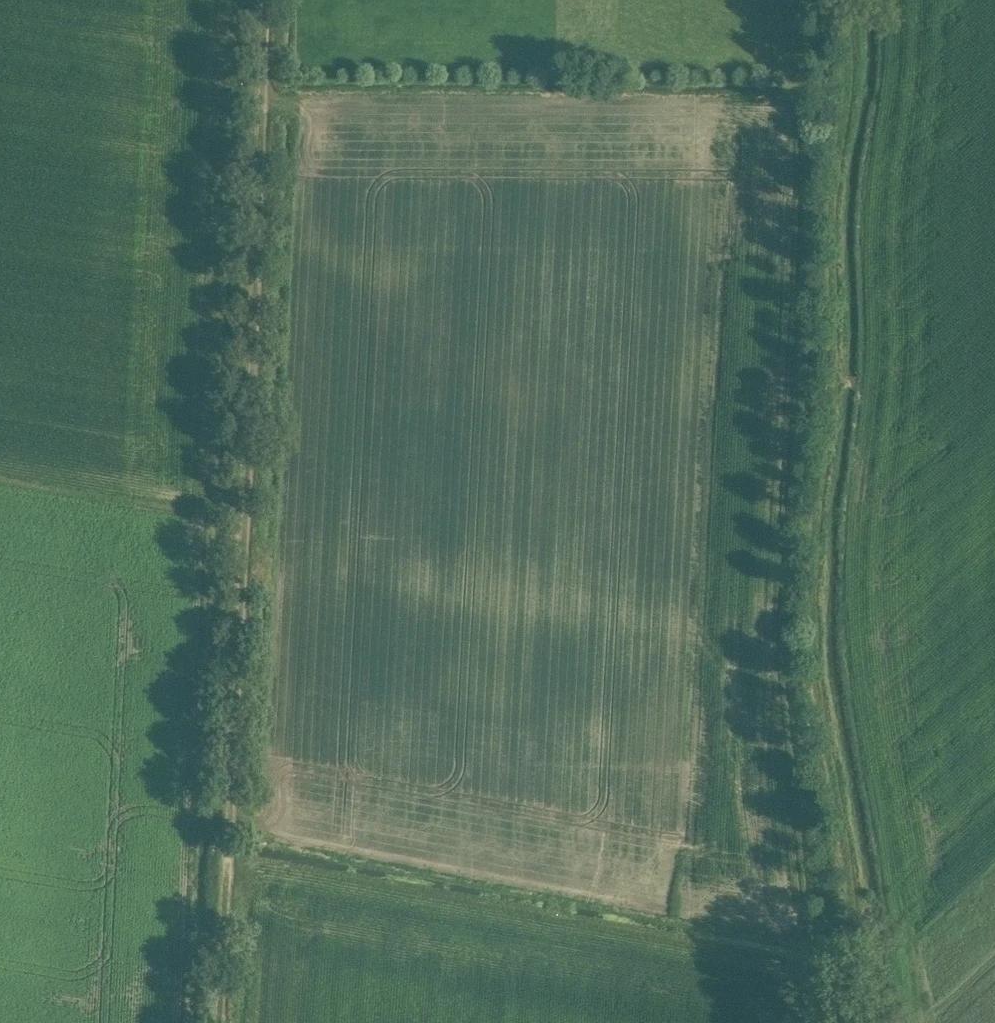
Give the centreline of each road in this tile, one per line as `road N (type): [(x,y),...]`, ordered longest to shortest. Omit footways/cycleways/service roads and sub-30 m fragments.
road 1 (track): [(258,0),(220,1022)]

